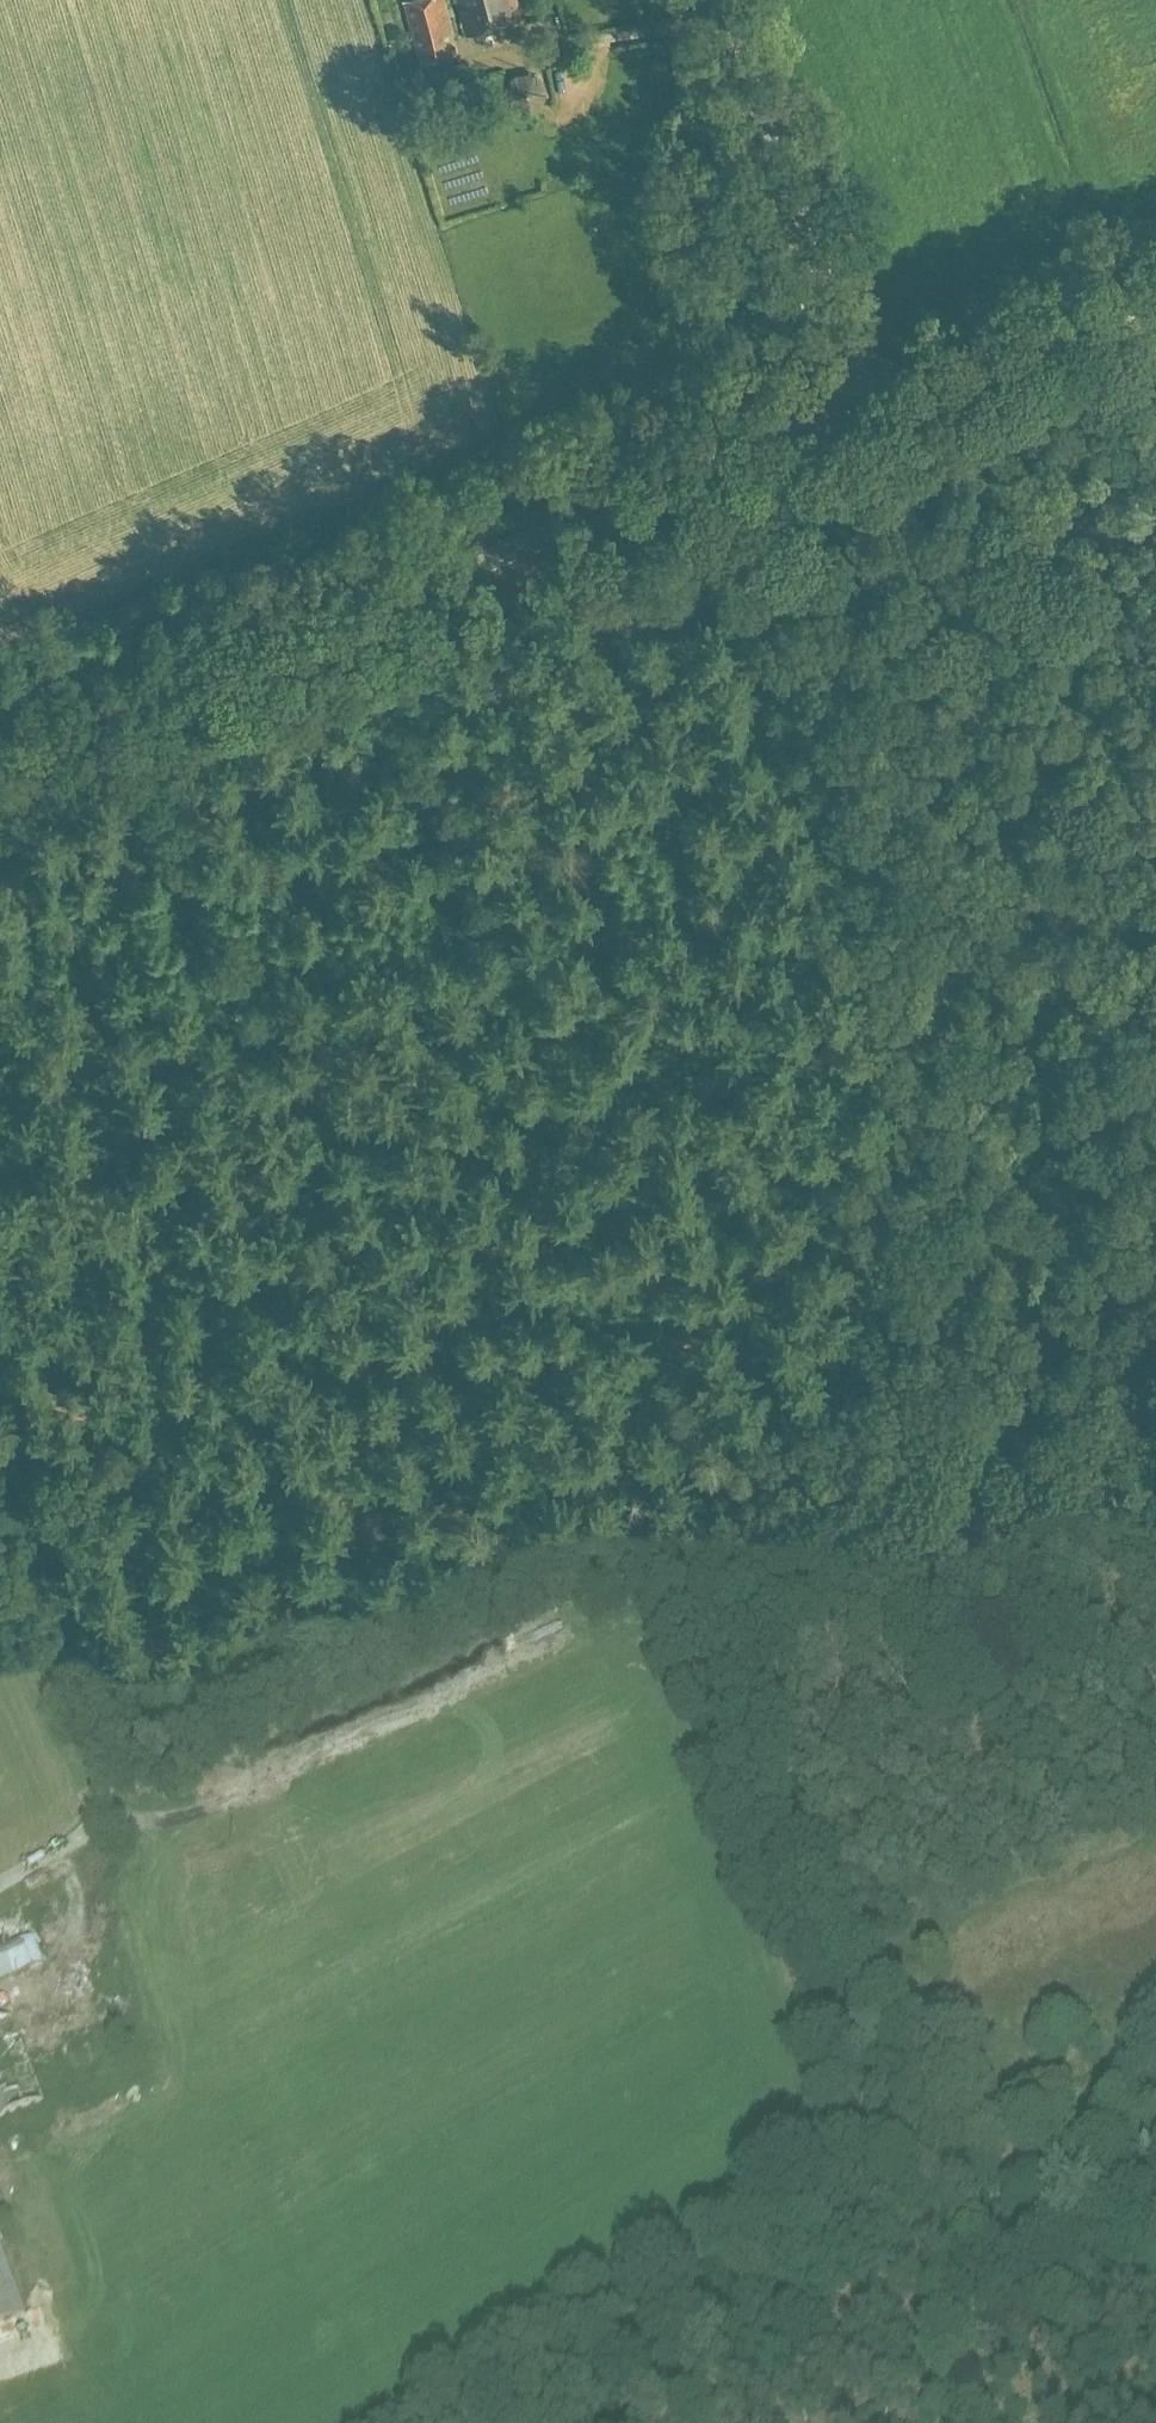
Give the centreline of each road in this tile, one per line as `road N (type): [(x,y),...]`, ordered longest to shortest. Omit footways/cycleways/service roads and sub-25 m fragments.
road 1 (tertiary): [(0,760),(805,432),(850,381)]
road 2 (track): [(0,1425),(114,1794),(81,1835),(0,1881)]
road 3 (tertiary): [(850,381),(846,325),(727,0)]
road 4 (unclassified): [(850,381),(919,385),(1131,302)]

